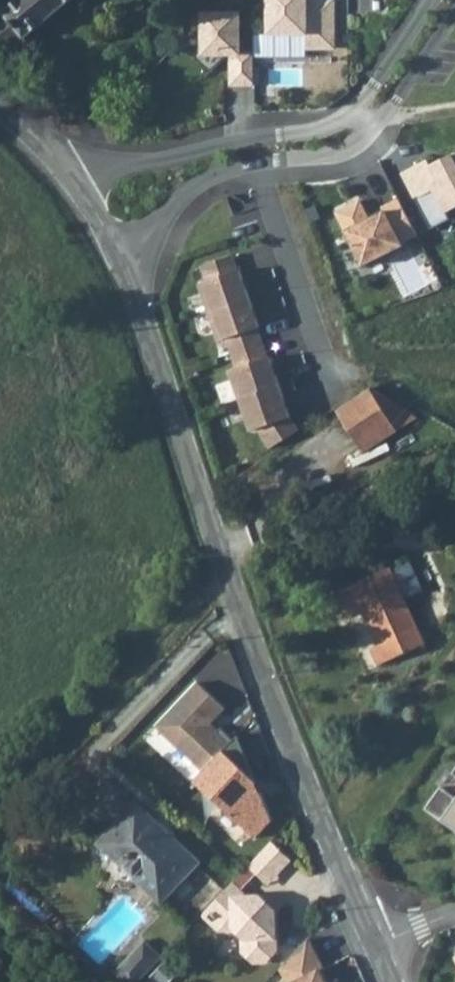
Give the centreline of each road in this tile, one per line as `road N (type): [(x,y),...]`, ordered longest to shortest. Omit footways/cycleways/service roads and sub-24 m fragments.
road 1 (residential): [(120,261),(224,571),(376,941)]
road 2 (residential): [(433,0),(341,120),(68,175)]
road 3 (residential): [(260,163),(350,149),(454,14)]
road 4 (residential): [(329,385),(260,163)]
road 5 (residential): [(120,261),(177,200),(216,174),(260,163)]

